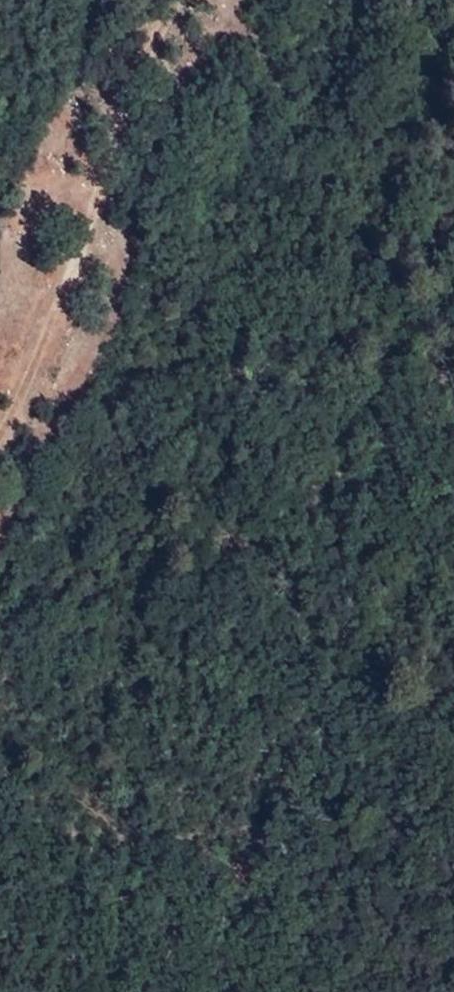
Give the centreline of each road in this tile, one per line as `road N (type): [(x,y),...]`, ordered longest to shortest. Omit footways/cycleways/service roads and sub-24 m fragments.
road 1 (track): [(212,0),(0,450)]

